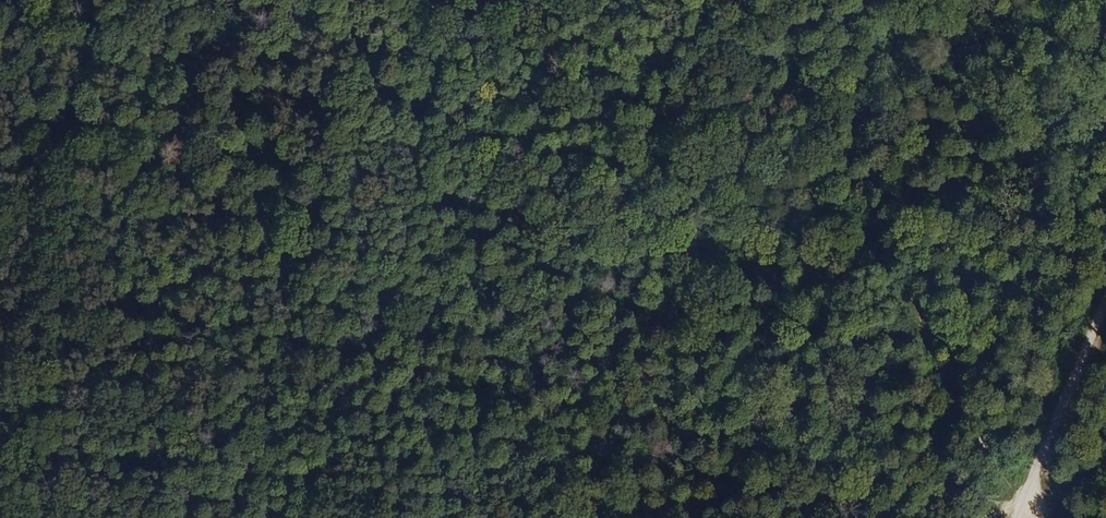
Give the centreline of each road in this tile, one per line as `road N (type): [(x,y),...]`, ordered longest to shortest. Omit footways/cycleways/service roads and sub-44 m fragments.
road 1 (unclassified): [(1021,506),(1105,303)]

